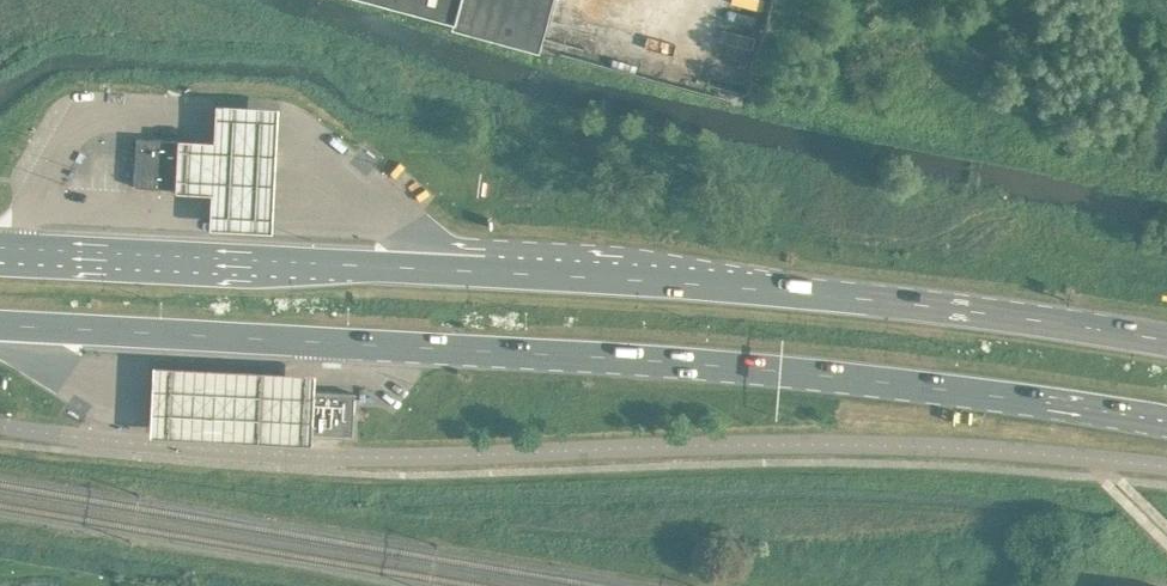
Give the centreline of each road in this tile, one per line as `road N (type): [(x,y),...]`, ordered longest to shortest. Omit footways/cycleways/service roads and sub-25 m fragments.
road 1 (primary): [(0,323),(761,369),(1166,420)]
road 2 (primary): [(1166,341),(737,287),(0,250)]

